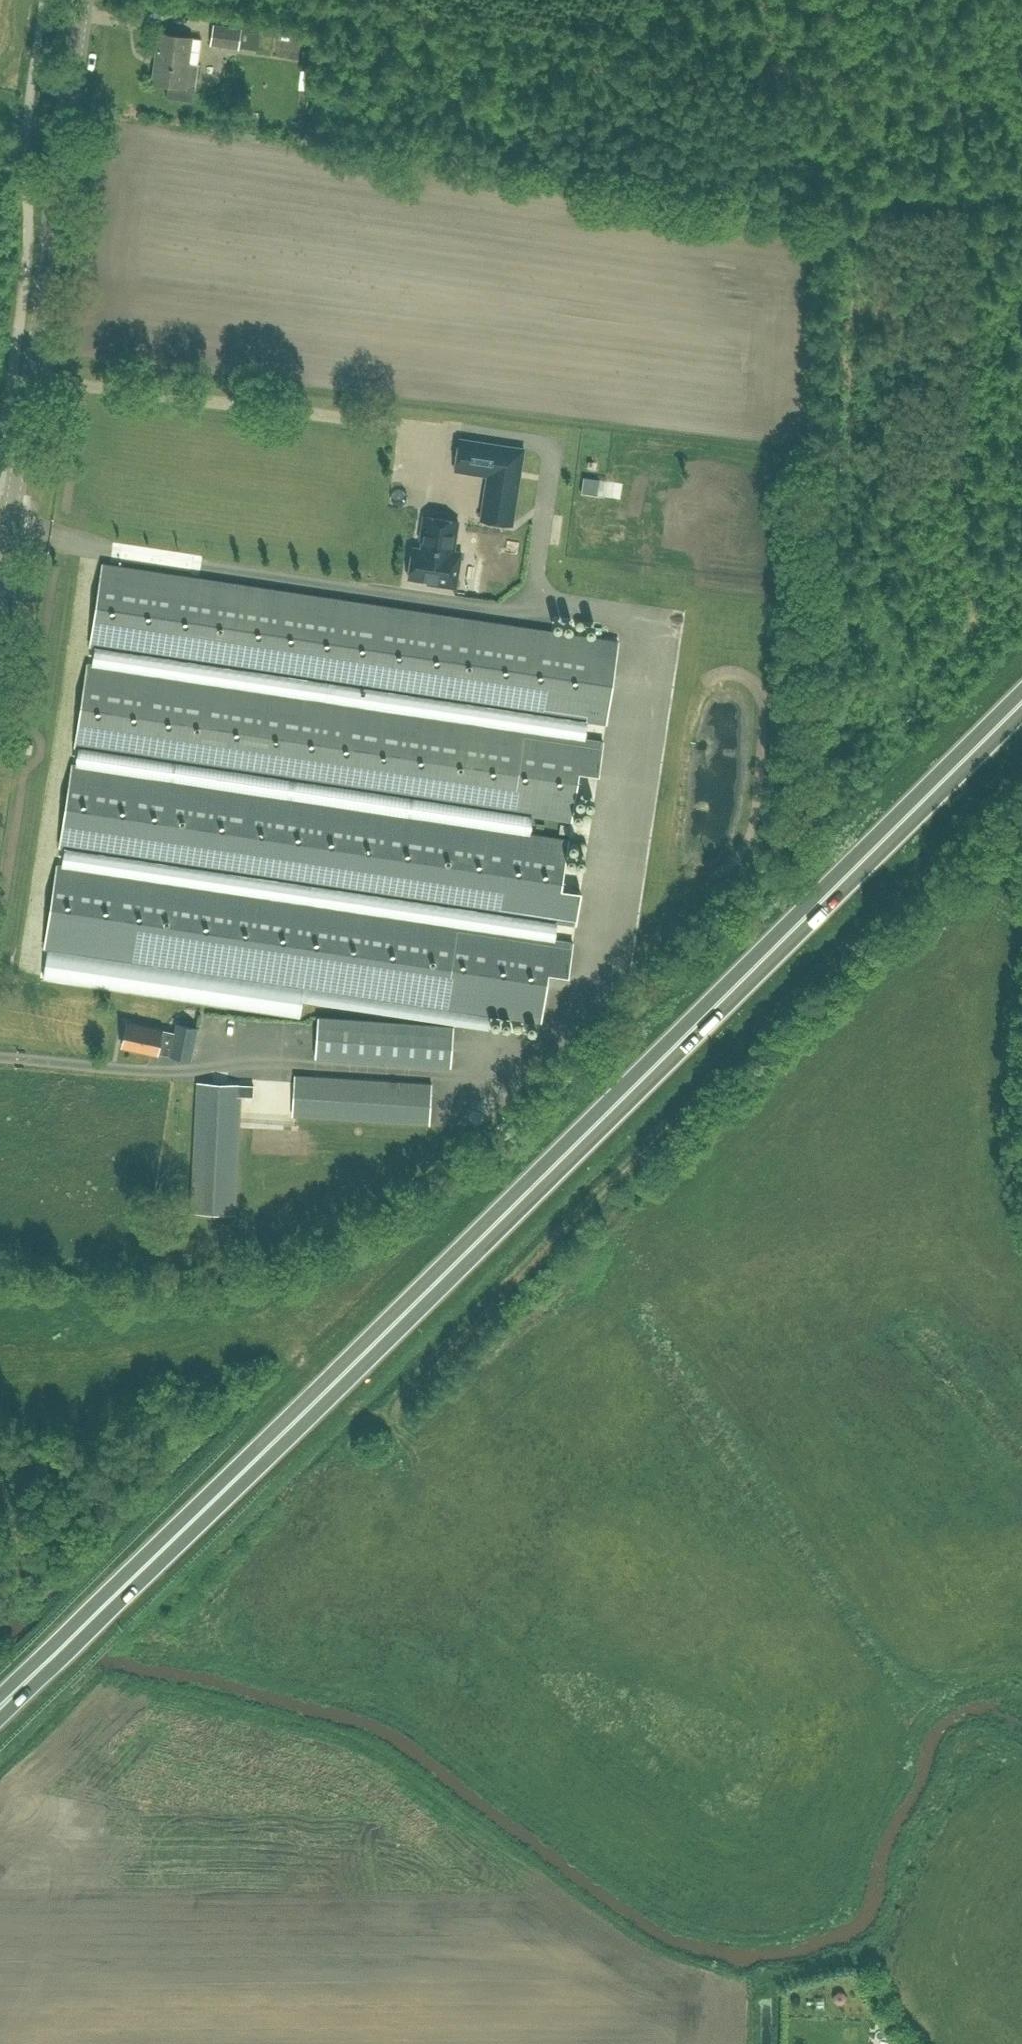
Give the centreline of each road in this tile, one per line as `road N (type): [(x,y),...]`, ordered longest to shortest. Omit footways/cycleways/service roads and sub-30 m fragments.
road 1 (trunk): [(0,1706),(1021,700)]
road 2 (tertiary): [(0,591),(83,0)]

